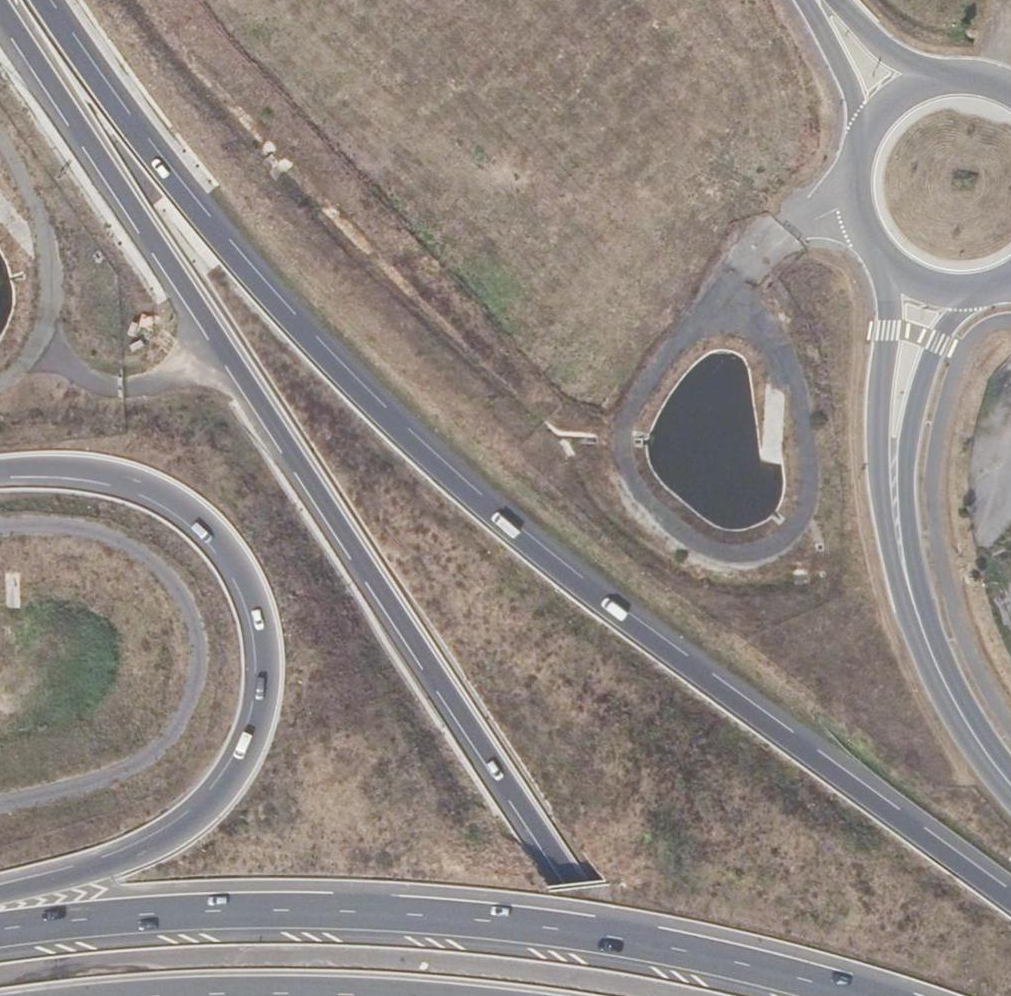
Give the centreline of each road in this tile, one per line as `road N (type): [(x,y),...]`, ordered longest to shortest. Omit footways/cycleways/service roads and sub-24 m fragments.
road 1 (motorway): [(1010,908),(637,636),(403,441),(287,326),(175,194),(38,0)]
road 2 (motorway): [(0,17),(570,894),(648,995)]
road 3 (trunk): [(830,995),(564,933),(438,918),(166,915),(0,931)]
road 4 (trunk): [(0,471),(94,470),(133,478),(185,505),(243,569),(266,630),(270,669),(248,757),(217,800),(173,835),(119,862),(0,892)]
road 5 (primary): [(879,255),(890,313),(883,464),(898,532)]
road 6 (primary): [(898,532),(923,634),(950,694),(1010,784)]
road 7 (primary): [(898,532),(917,404),(937,342),(990,286)]
road 8 (primary): [(805,0),(850,84),(860,126),(856,152)]
road 9 (primary): [(961,75),(884,48),(836,0)]
road 10 (primary): [(961,75),(894,97),(856,152)]
road 11 (primary): [(879,255),(935,287),(990,286)]

